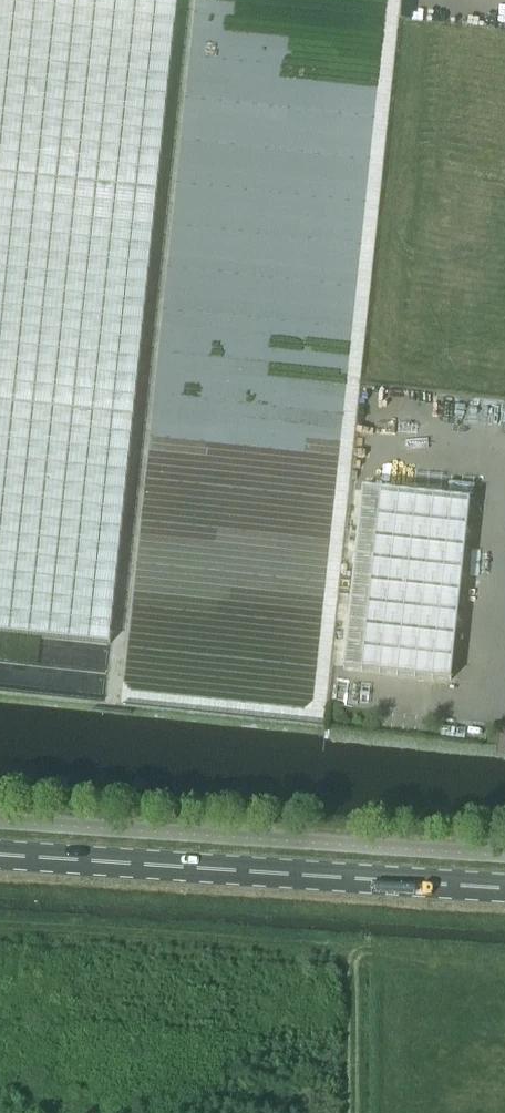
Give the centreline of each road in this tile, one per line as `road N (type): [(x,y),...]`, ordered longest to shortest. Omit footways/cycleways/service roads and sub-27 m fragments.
road 1 (secondary): [(0,852),(504,886)]

